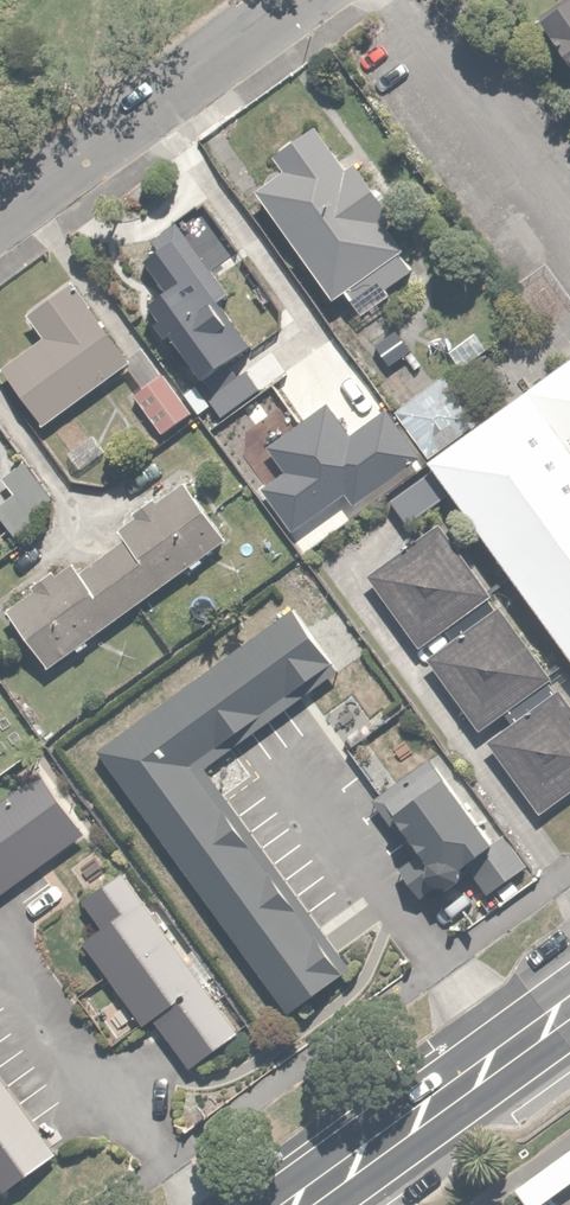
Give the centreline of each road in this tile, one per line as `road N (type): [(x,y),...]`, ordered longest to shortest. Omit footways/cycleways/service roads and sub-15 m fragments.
road 1 (residential): [(292,0),(0,209)]
road 2 (primary): [(291,1204),(569,1003)]

